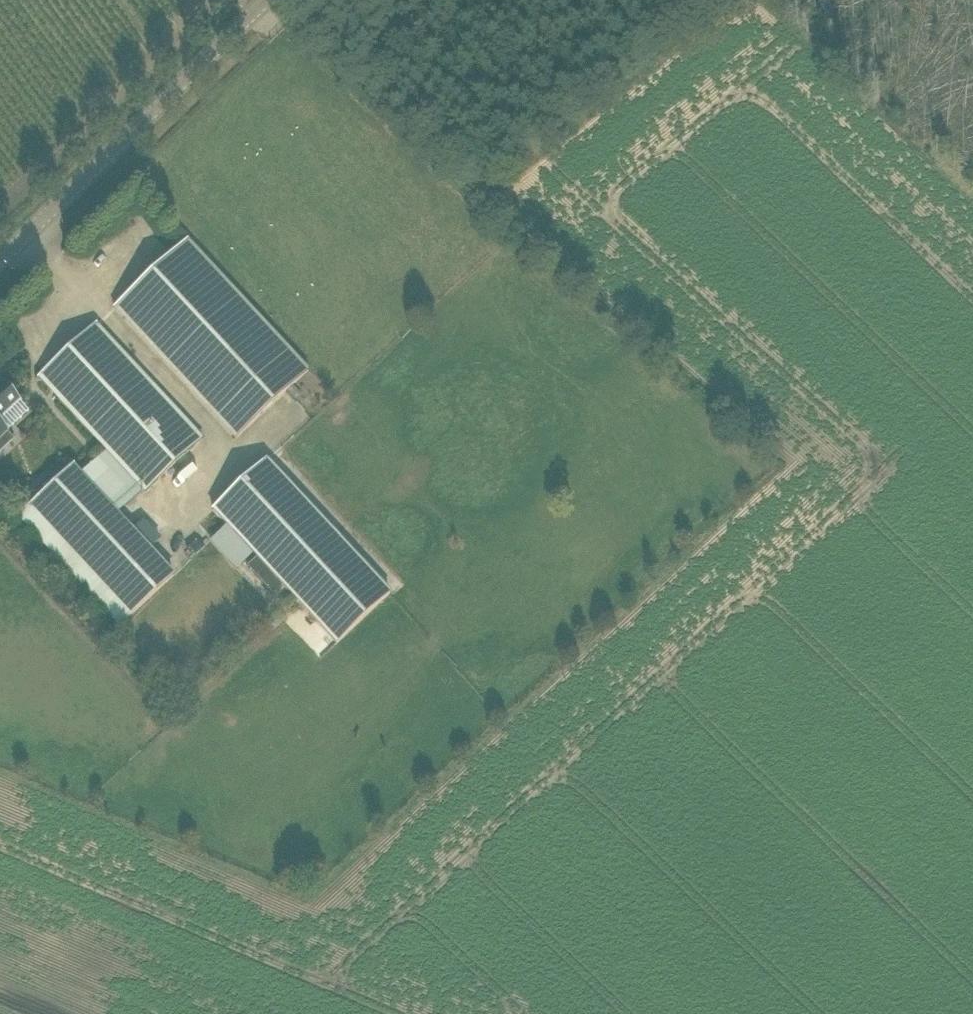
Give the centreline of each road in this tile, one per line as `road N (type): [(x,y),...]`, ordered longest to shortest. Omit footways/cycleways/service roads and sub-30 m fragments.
road 1 (unclassified): [(0,262),(266,0)]

